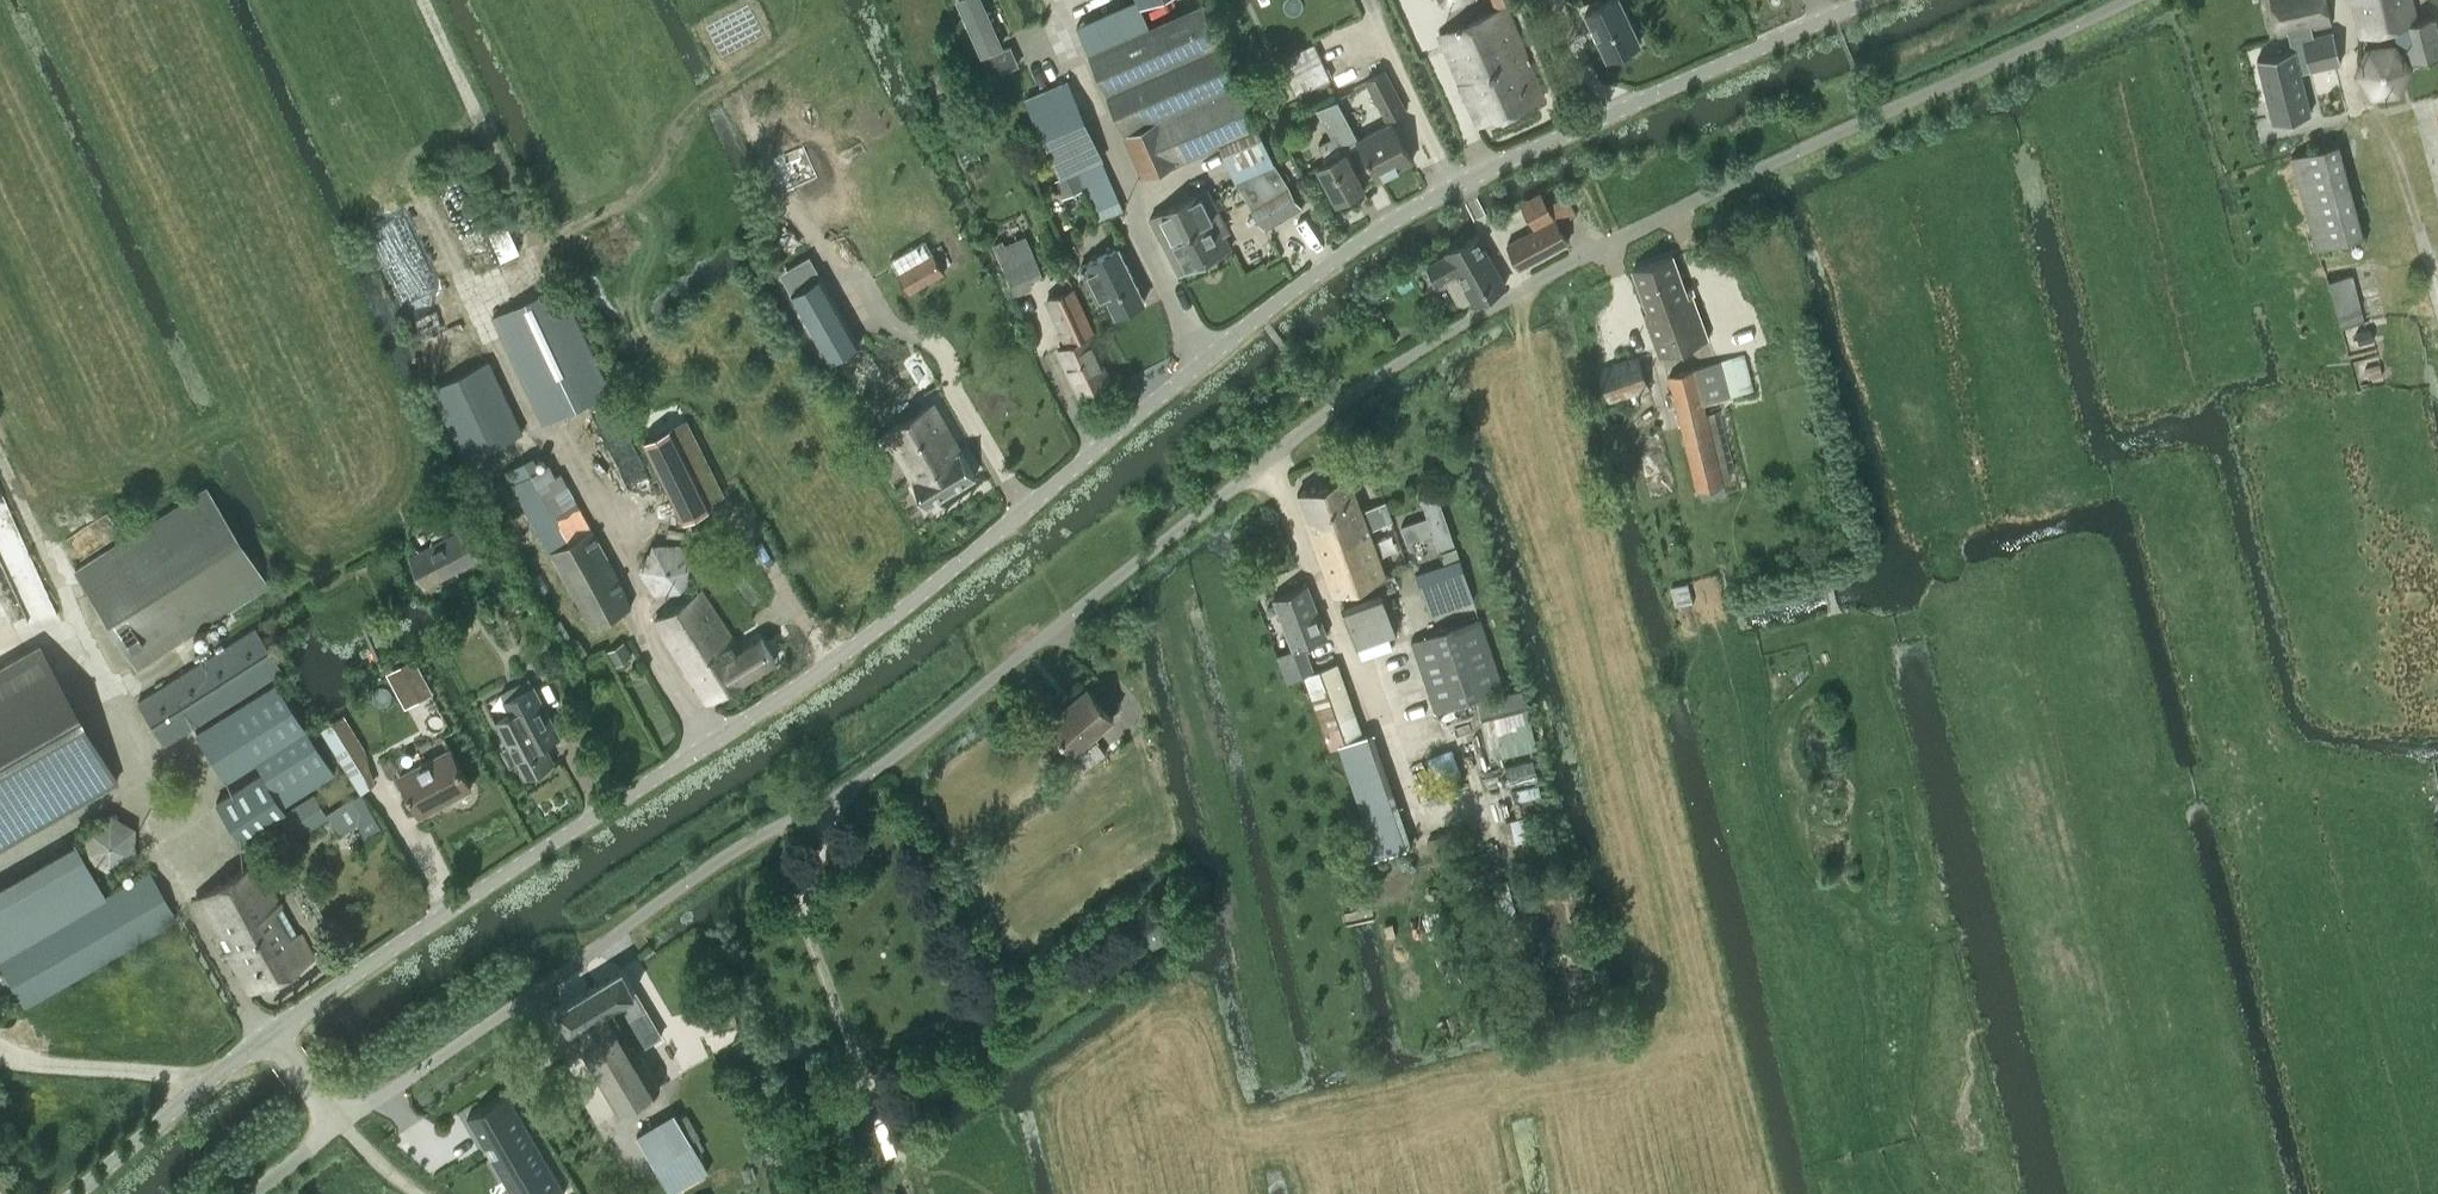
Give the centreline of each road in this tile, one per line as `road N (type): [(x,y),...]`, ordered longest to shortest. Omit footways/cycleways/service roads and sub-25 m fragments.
road 1 (residential): [(344,1123),(686,881),(880,766),(1385,372),(1572,261),(2127,0)]
road 2 (unclassified): [(271,1034),(831,663),(1368,236),(1518,156),(1867,0)]
road 3 (track): [(2437,785),(2250,788),(2166,802),(2098,577),(1672,684),(1630,688),(1528,345),(1521,289)]
road 4 (track): [(156,817),(69,590),(0,447)]
road 5 (track): [(424,0),(534,232),(524,267),(474,302)]
road 6 (track): [(2437,274),(2404,167),(2369,104),(2340,0)]
road 7 (unclassified): [(73,1193),(271,1034)]

